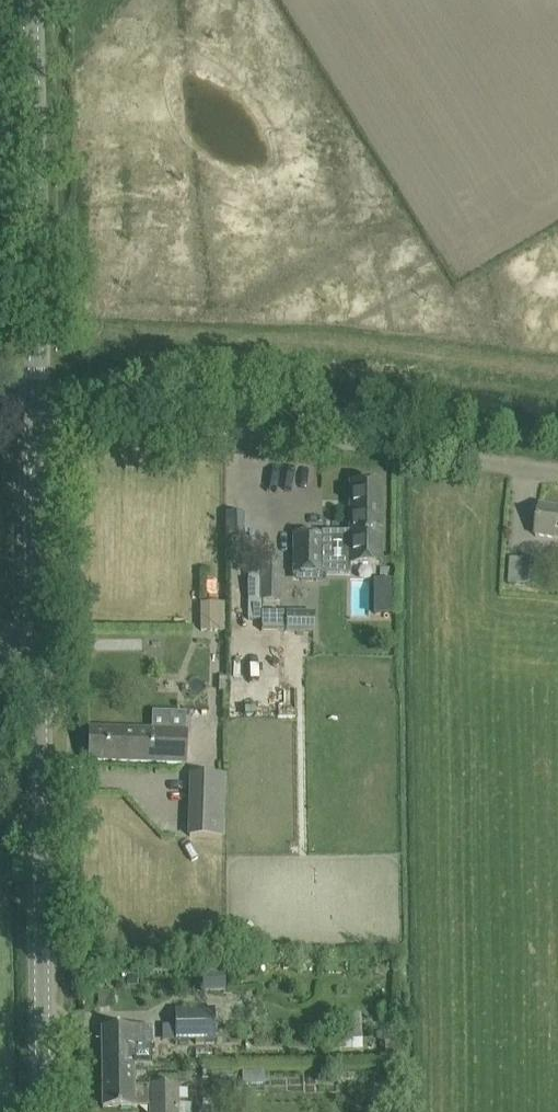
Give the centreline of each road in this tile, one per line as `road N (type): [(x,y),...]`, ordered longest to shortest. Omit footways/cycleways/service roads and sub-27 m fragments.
road 1 (tertiary): [(44,1111),(37,410)]
road 2 (unclassified): [(557,471),(187,420),(37,410)]
road 3 (tertiary): [(37,410),(31,0)]

